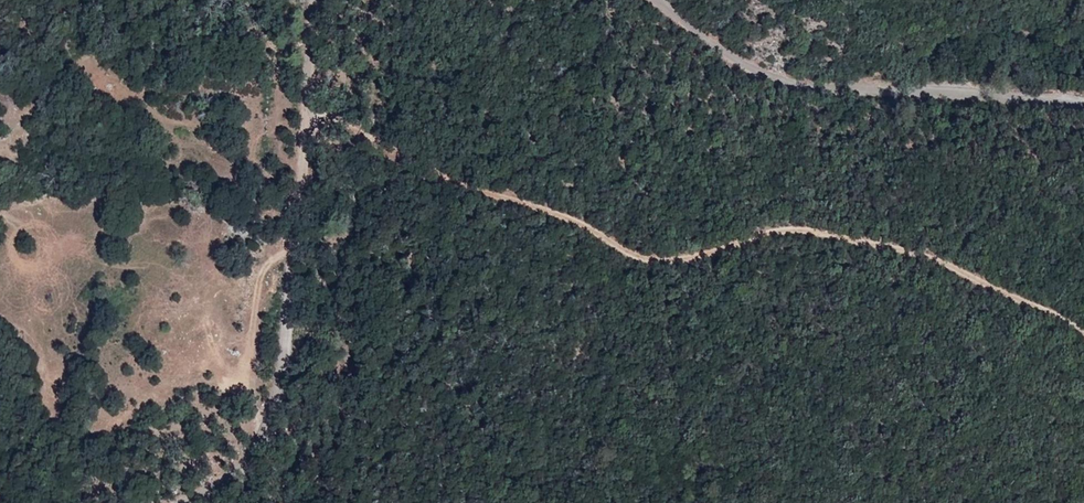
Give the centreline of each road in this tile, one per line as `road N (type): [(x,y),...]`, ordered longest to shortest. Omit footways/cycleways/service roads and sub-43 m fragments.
road 1 (track): [(1083,343),(927,263),(836,243),(759,239),(661,254),(385,164),(311,116)]
road 2 (unclassified): [(177,502),(237,472),(269,412),(300,311),(322,0)]
road 3 (unclassified): [(652,0),(688,28),(810,86),(1083,104)]
road 4 (track): [(298,242),(277,253),(252,317),(246,384),(257,434)]

